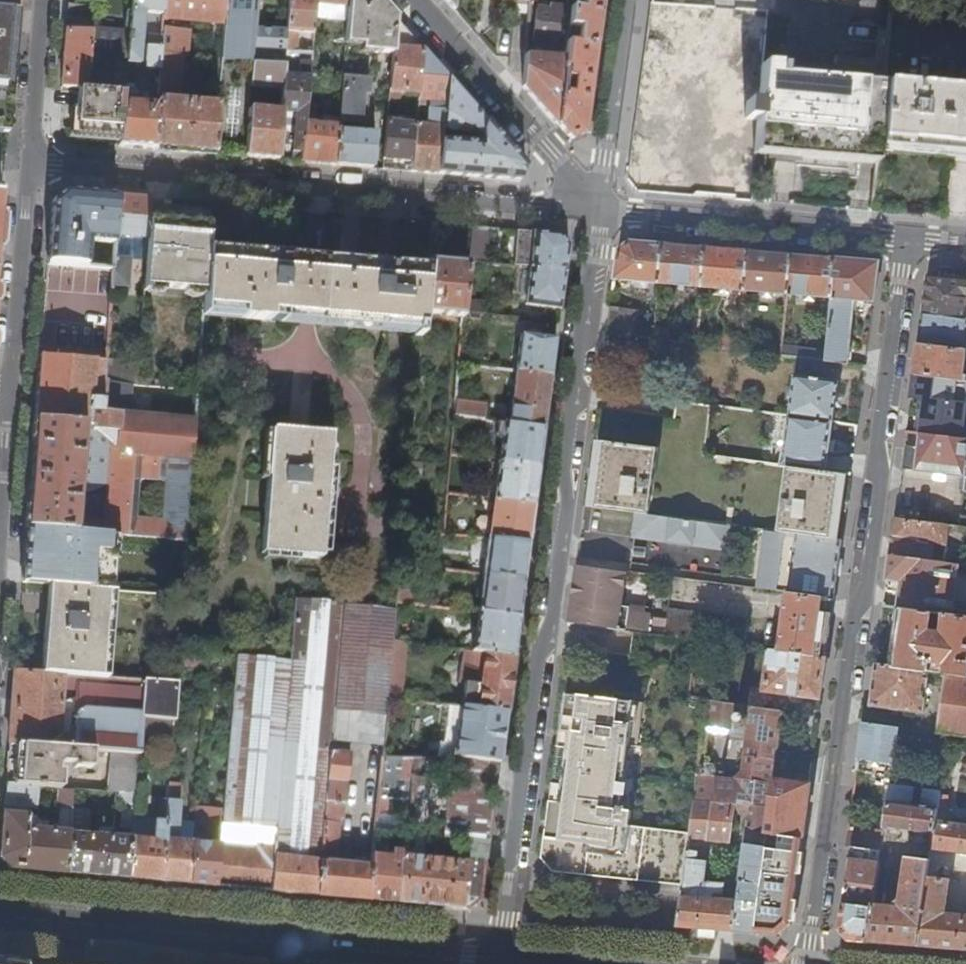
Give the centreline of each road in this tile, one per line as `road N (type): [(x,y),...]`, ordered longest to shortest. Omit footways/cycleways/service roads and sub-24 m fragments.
road 1 (residential): [(601,209),(564,458),(553,632),(538,662),(501,963)]
road 2 (residential): [(808,963),(903,239)]
road 3 (residential): [(601,209),(30,165)]
road 4 (secondary): [(471,963),(0,917)]
road 5 (residential): [(903,239),(601,209)]
road 6 (residential): [(417,0),(601,209)]
road 7 (residential): [(10,407),(30,165)]
road 8 (residential): [(627,0),(601,209)]
road 9 (residential): [(30,165),(42,0)]
road 10 (residential): [(0,532),(10,407)]

